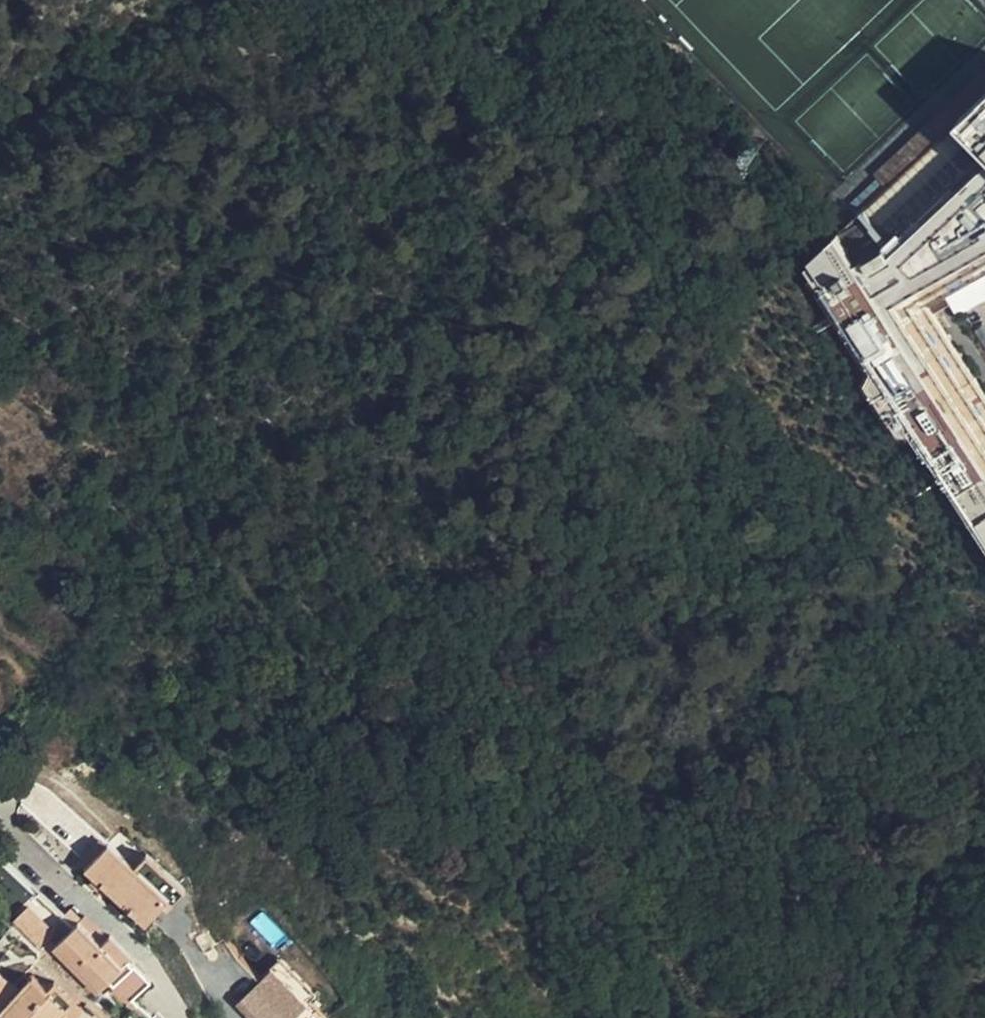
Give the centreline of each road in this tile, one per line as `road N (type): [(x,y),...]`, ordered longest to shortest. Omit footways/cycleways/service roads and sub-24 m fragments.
road 1 (residential): [(180,1017),(150,962),(4,826),(0,790)]
road 2 (residential): [(0,786),(41,769),(113,824)]

